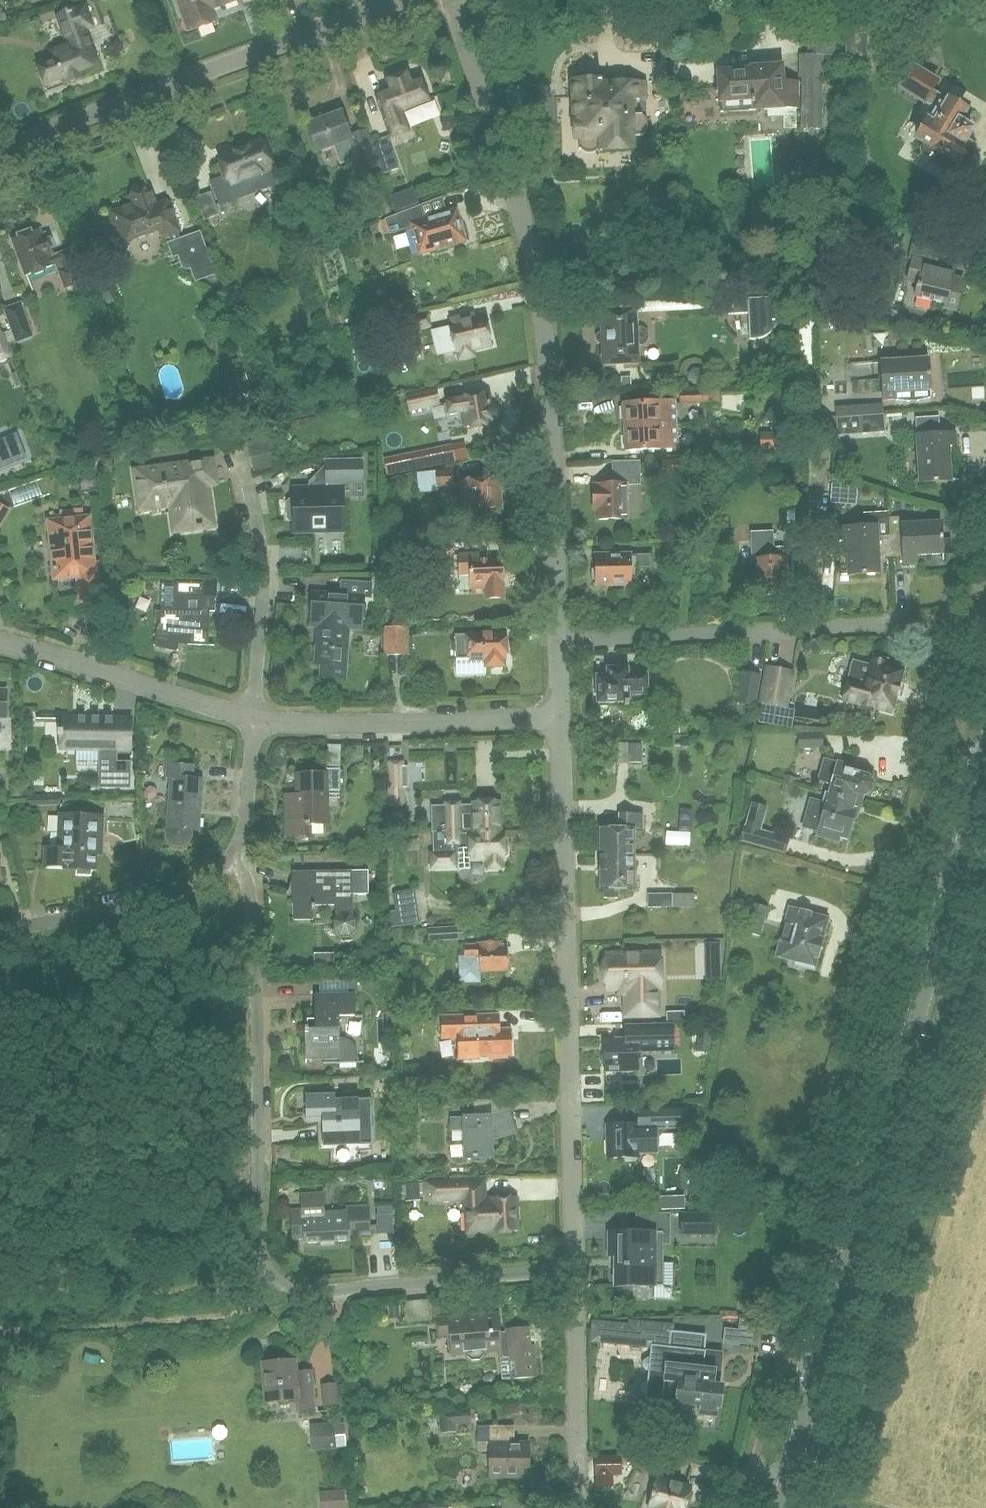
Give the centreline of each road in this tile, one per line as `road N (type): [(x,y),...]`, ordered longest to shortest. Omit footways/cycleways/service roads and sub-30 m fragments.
road 1 (secondary): [(780,1507),(985,769)]
road 2 (residential): [(574,1268),(309,1290),(279,1282),(266,1269),(259,1245),(257,1005),(247,876),(235,856)]
road 3 (residential): [(555,640),(543,310),(522,213),(452,0)]
road 4 (residential): [(574,1268),(559,716)]
road 5 (residential): [(0,147),(399,0)]
road 6 (residential): [(255,718),(395,723),(559,716)]
road 7 (residential): [(0,643),(255,718)]
road 8 (residential): [(555,640),(815,628)]
road 9 (residential): [(235,856),(188,892),(0,931)]
road 10 (residential): [(576,1507),(574,1268)]
road 11 (residential): [(255,718),(262,574),(250,485)]
road 12 (residential): [(815,628),(821,425)]
road 13 (residential): [(235,856),(255,718)]

